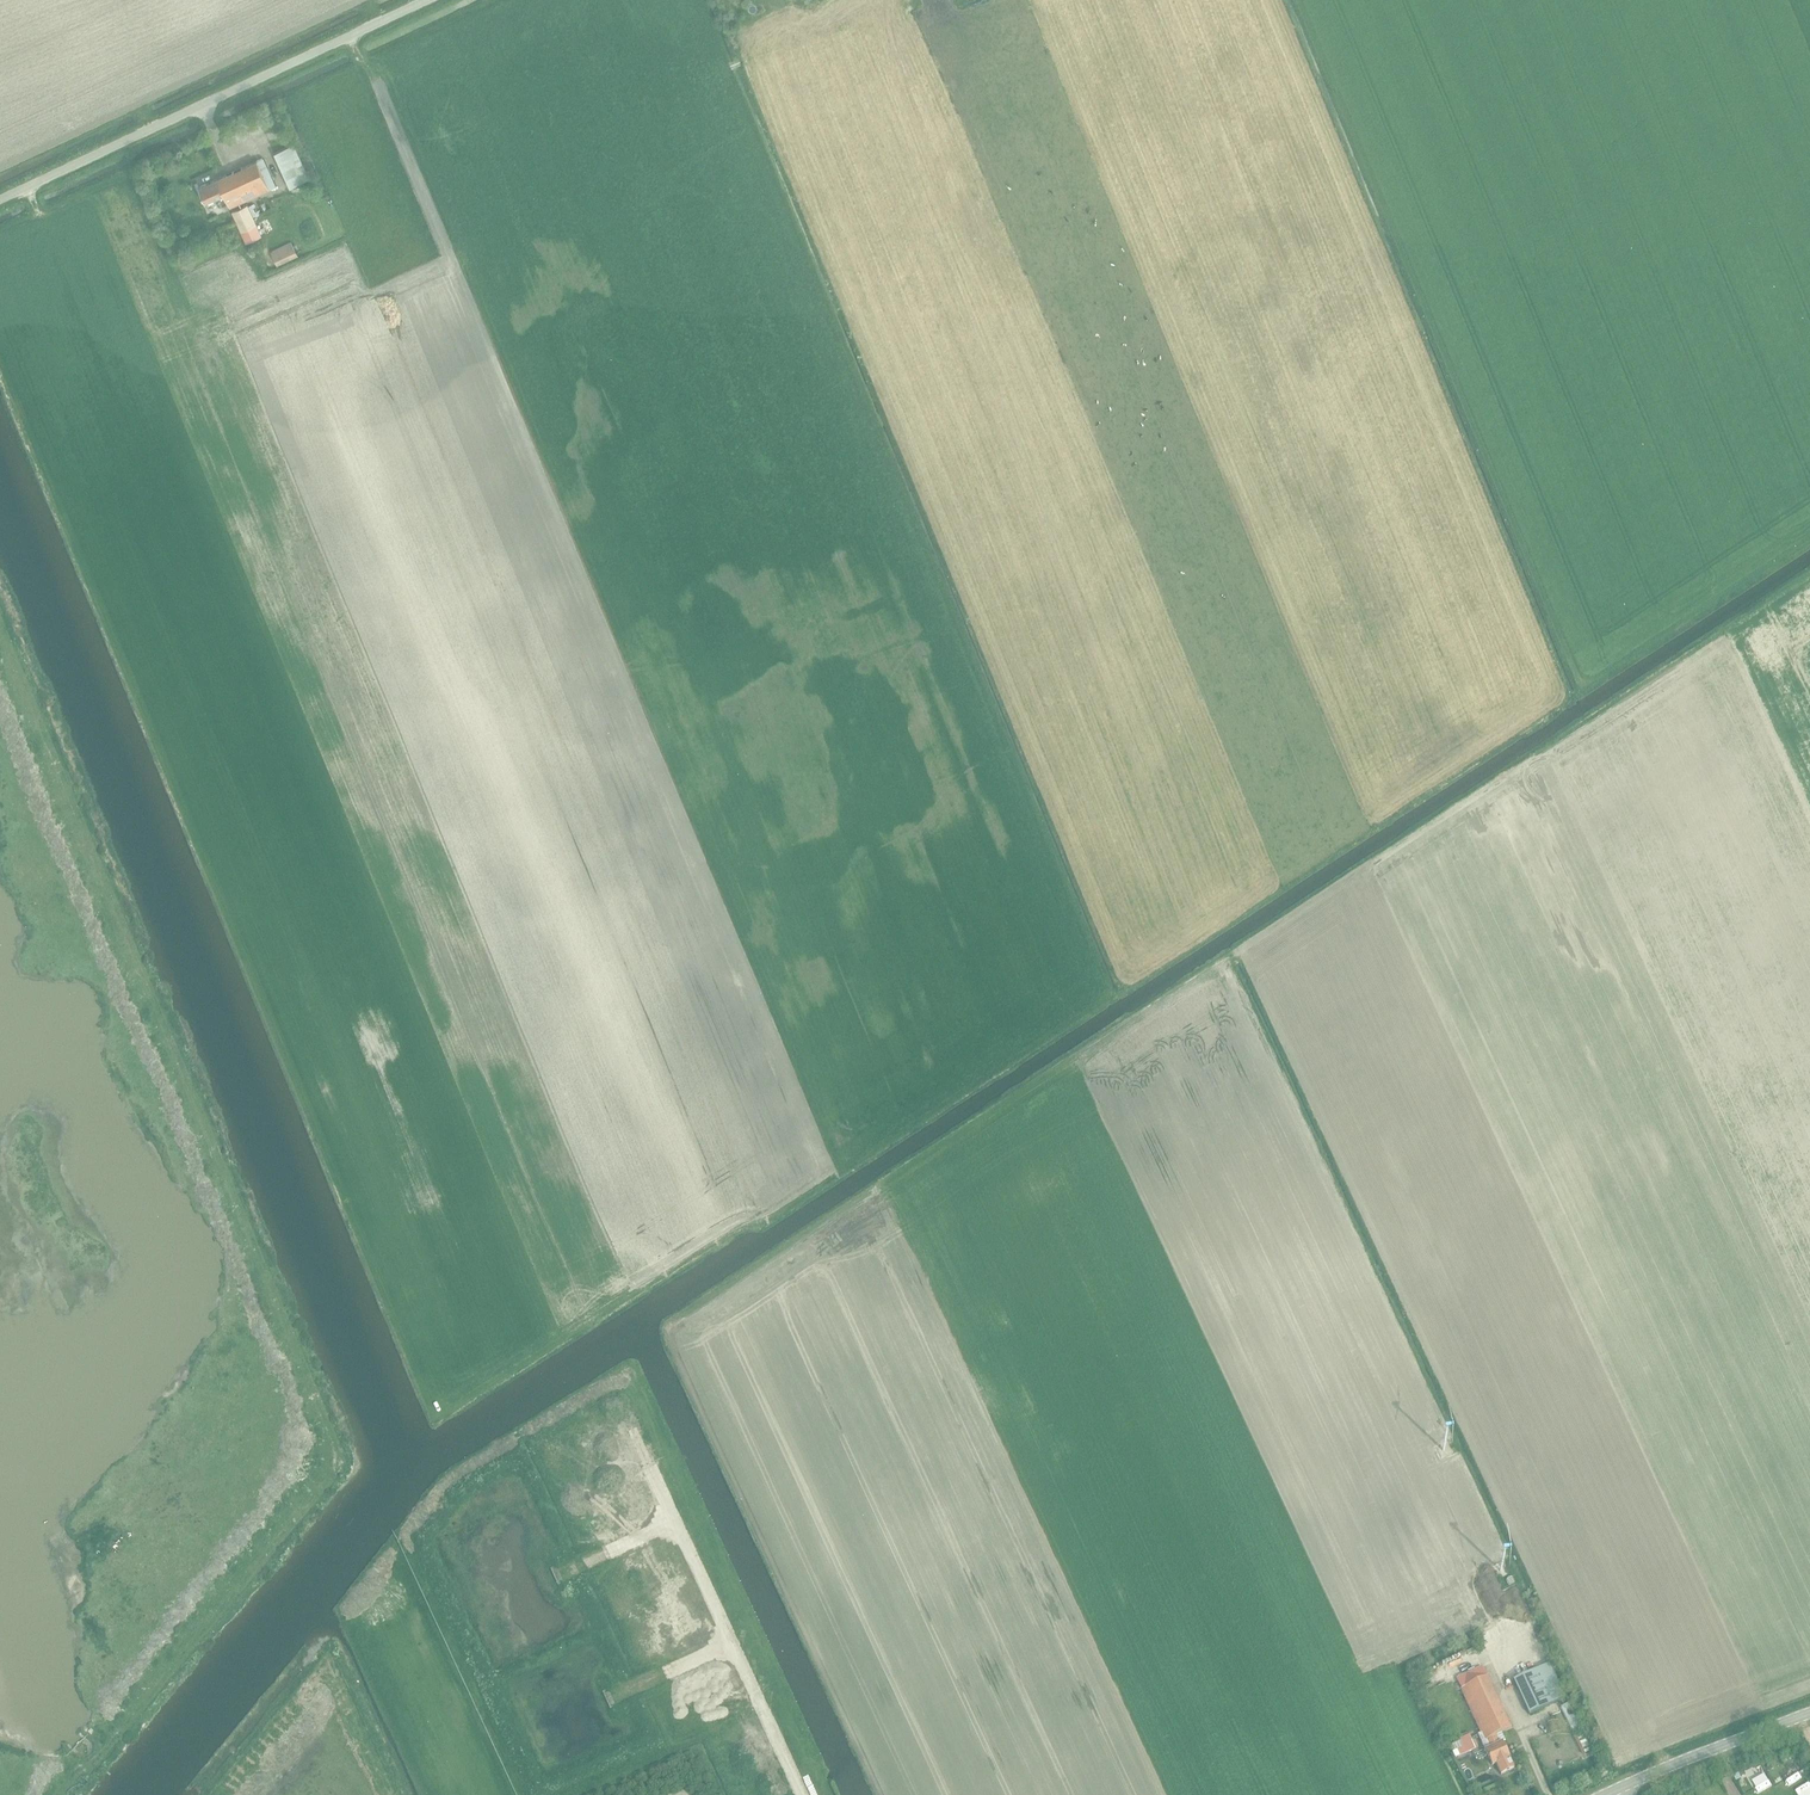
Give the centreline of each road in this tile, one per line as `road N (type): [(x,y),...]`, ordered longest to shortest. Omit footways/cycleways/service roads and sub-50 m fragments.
road 1 (unclassified): [(0,200),(428,0)]
road 2 (tertiary): [(1603,1794),(1809,1712)]

